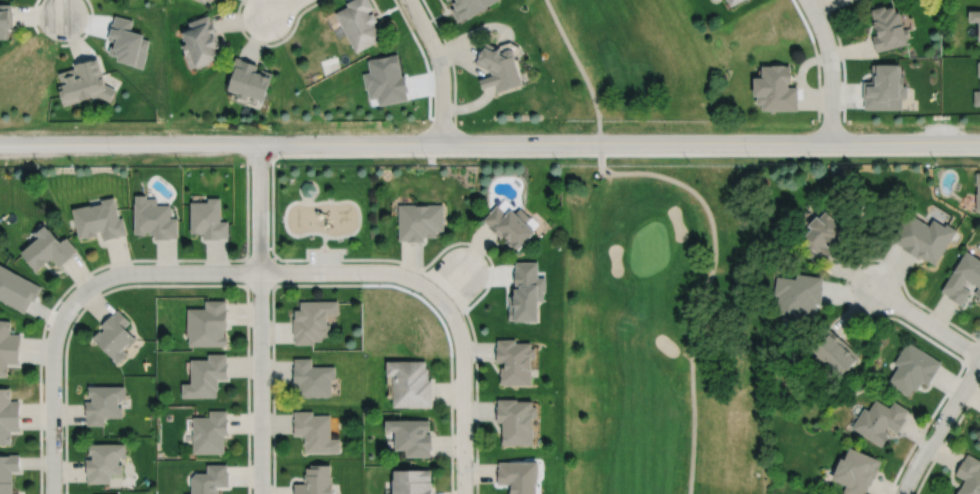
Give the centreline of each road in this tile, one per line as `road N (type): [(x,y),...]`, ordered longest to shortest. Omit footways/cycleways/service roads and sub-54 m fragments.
road 1 (tertiary): [(0,142),(979,139)]
road 2 (track): [(547,0),(595,104),(601,165),(673,179),(698,196),(710,218),(714,253),(691,338),(688,493)]
road 3 (residential): [(87,287),(134,271),(382,271),(437,295)]
road 4 (residential): [(465,268),(437,295),(461,338),(463,493)]
road 5 (residential): [(260,271),(260,493)]
road 6 (residential): [(53,493),(54,342),(65,311),(87,287)]
road 7 (residential): [(979,360),(902,493)]
road 8 (residential): [(408,0),(439,65),(442,141)]
road 9 (residential): [(831,141),(829,59),(808,0)]
road 10 (residential): [(259,142),(260,271)]
road 11 (residential): [(872,288),(979,356)]

